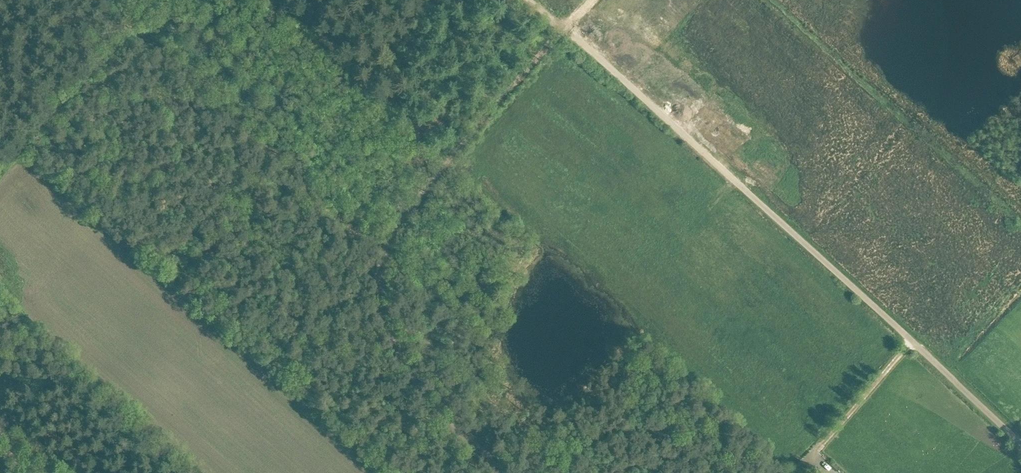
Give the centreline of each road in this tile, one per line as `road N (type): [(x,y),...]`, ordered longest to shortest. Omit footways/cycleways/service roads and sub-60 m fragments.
road 1 (unclassified): [(1020,441),(574,38)]
road 2 (track): [(594,0),(446,164),(383,249),(383,305),(404,364),(494,472)]

